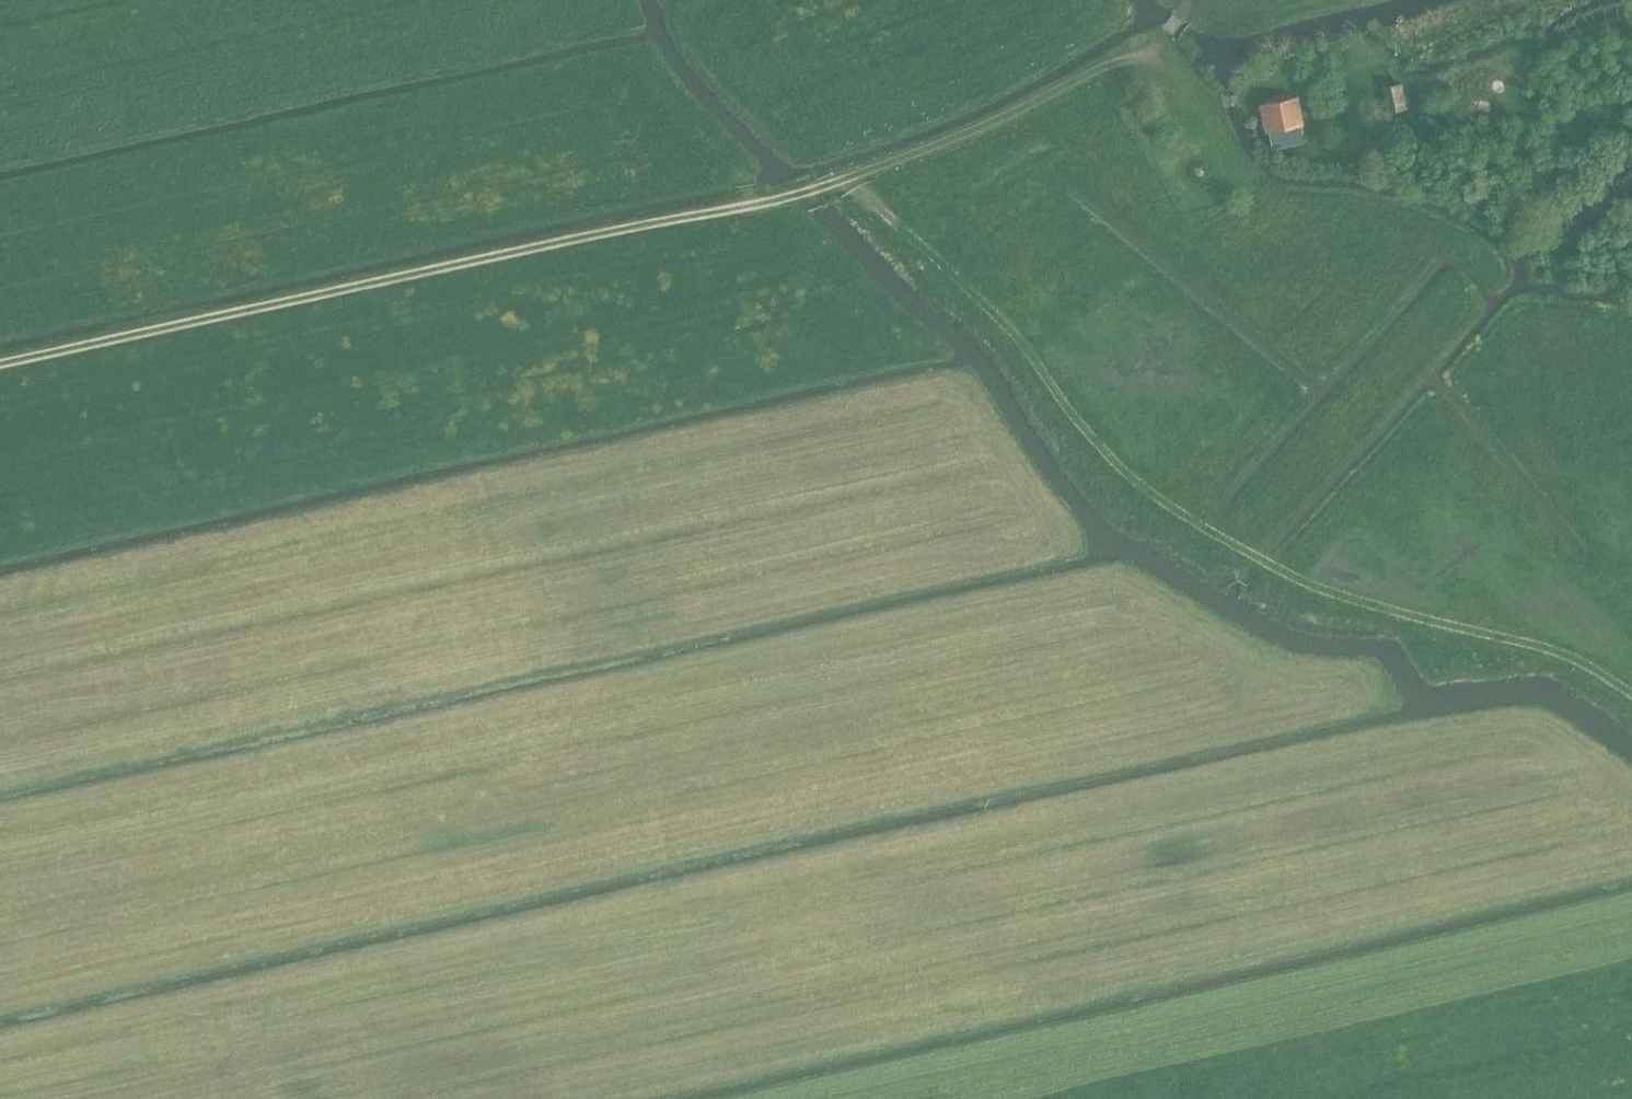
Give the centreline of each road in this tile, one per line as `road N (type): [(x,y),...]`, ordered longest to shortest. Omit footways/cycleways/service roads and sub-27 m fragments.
road 1 (track): [(0,364),(818,190),(978,131),(1149,54),(1190,0)]
road 2 (track): [(1149,54),(1210,103),(1229,159),(1219,189),(1202,194),(1186,188),(1178,172),(1191,145)]

